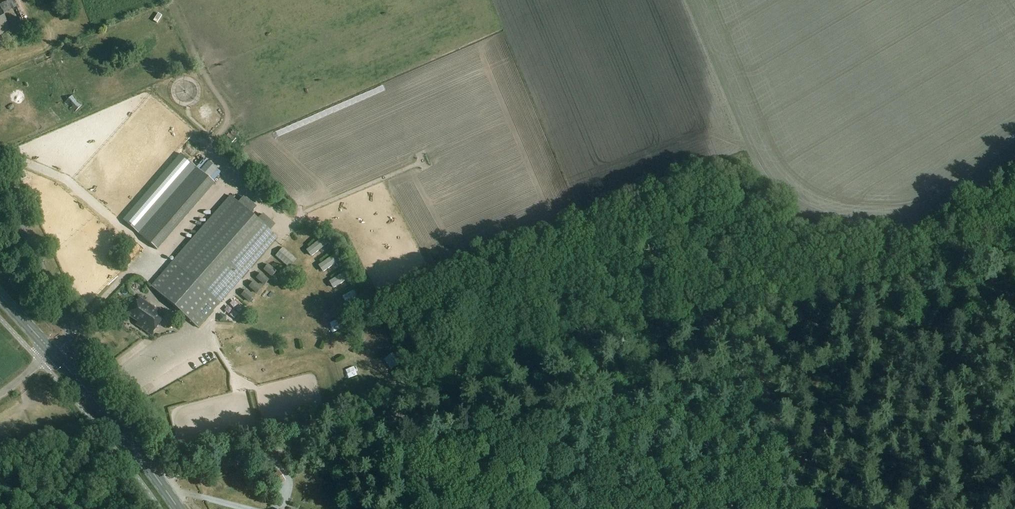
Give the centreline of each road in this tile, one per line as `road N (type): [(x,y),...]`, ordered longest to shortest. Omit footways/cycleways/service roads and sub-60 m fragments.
road 1 (track): [(390,508),(349,435),(1014,279)]
road 2 (primary): [(178,508),(52,351)]
road 3 (residential): [(52,351),(69,336),(0,173)]

